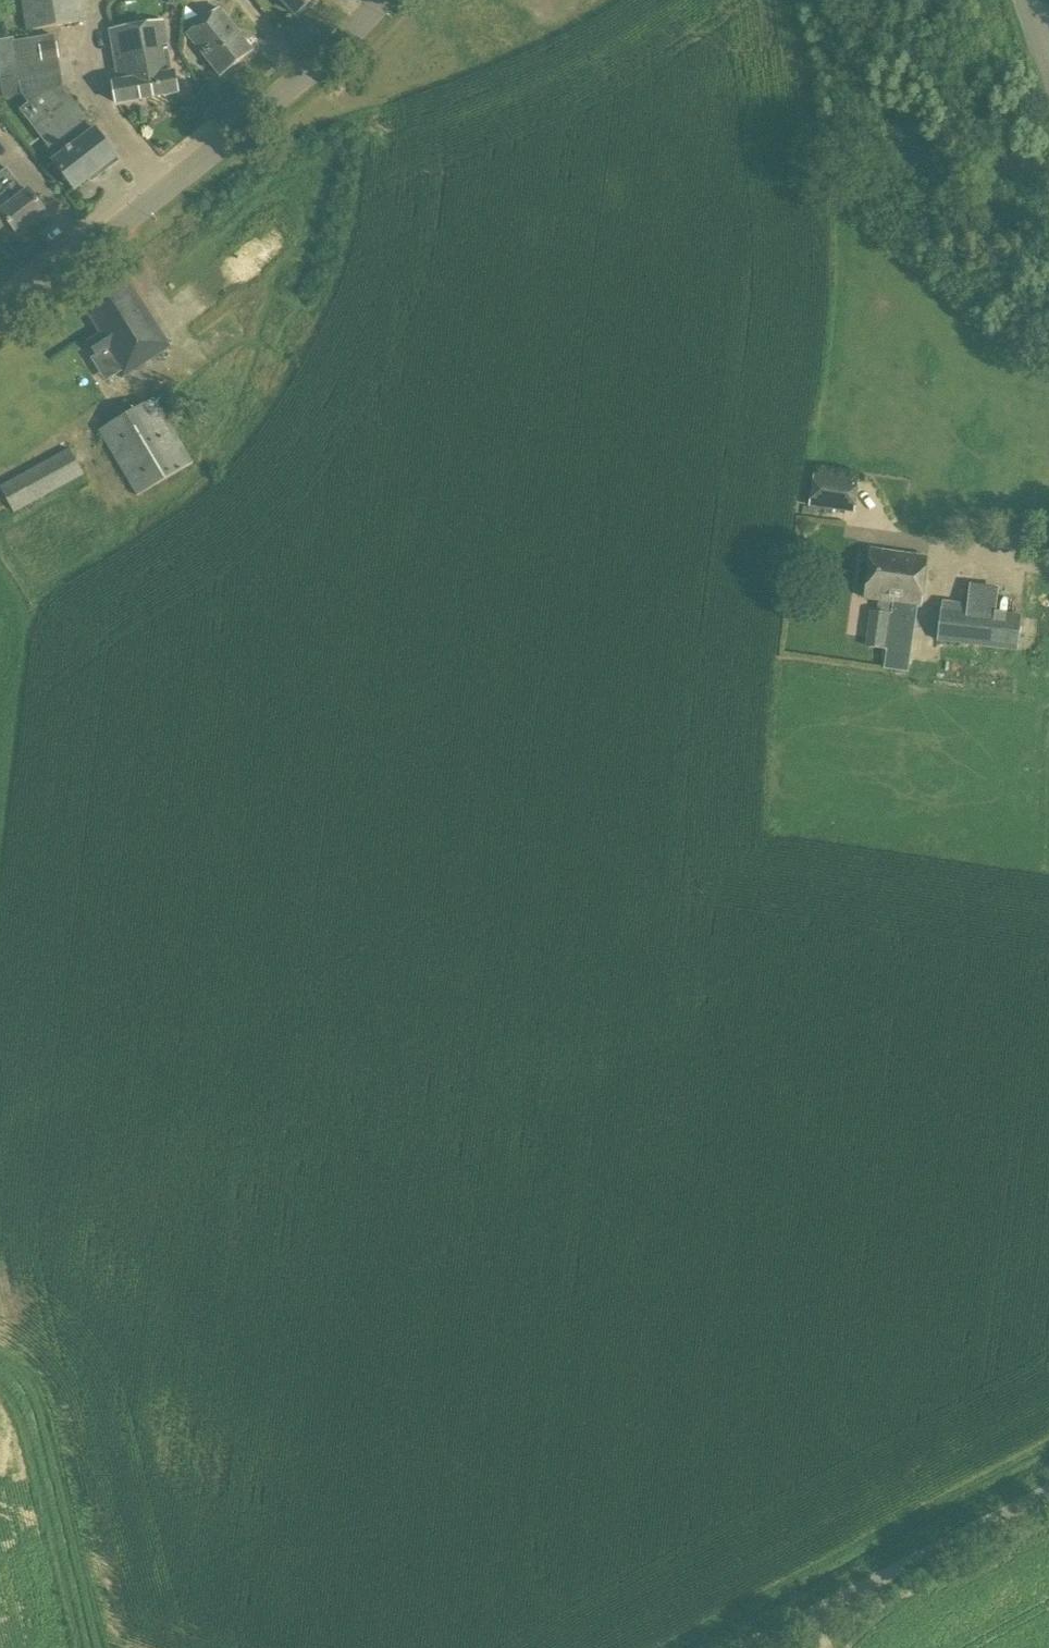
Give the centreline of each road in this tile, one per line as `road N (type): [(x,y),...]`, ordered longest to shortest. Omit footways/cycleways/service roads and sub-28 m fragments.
road 1 (tertiary): [(0,321),(388,0)]
road 2 (unclassified): [(767,1647),(1048,1497)]

